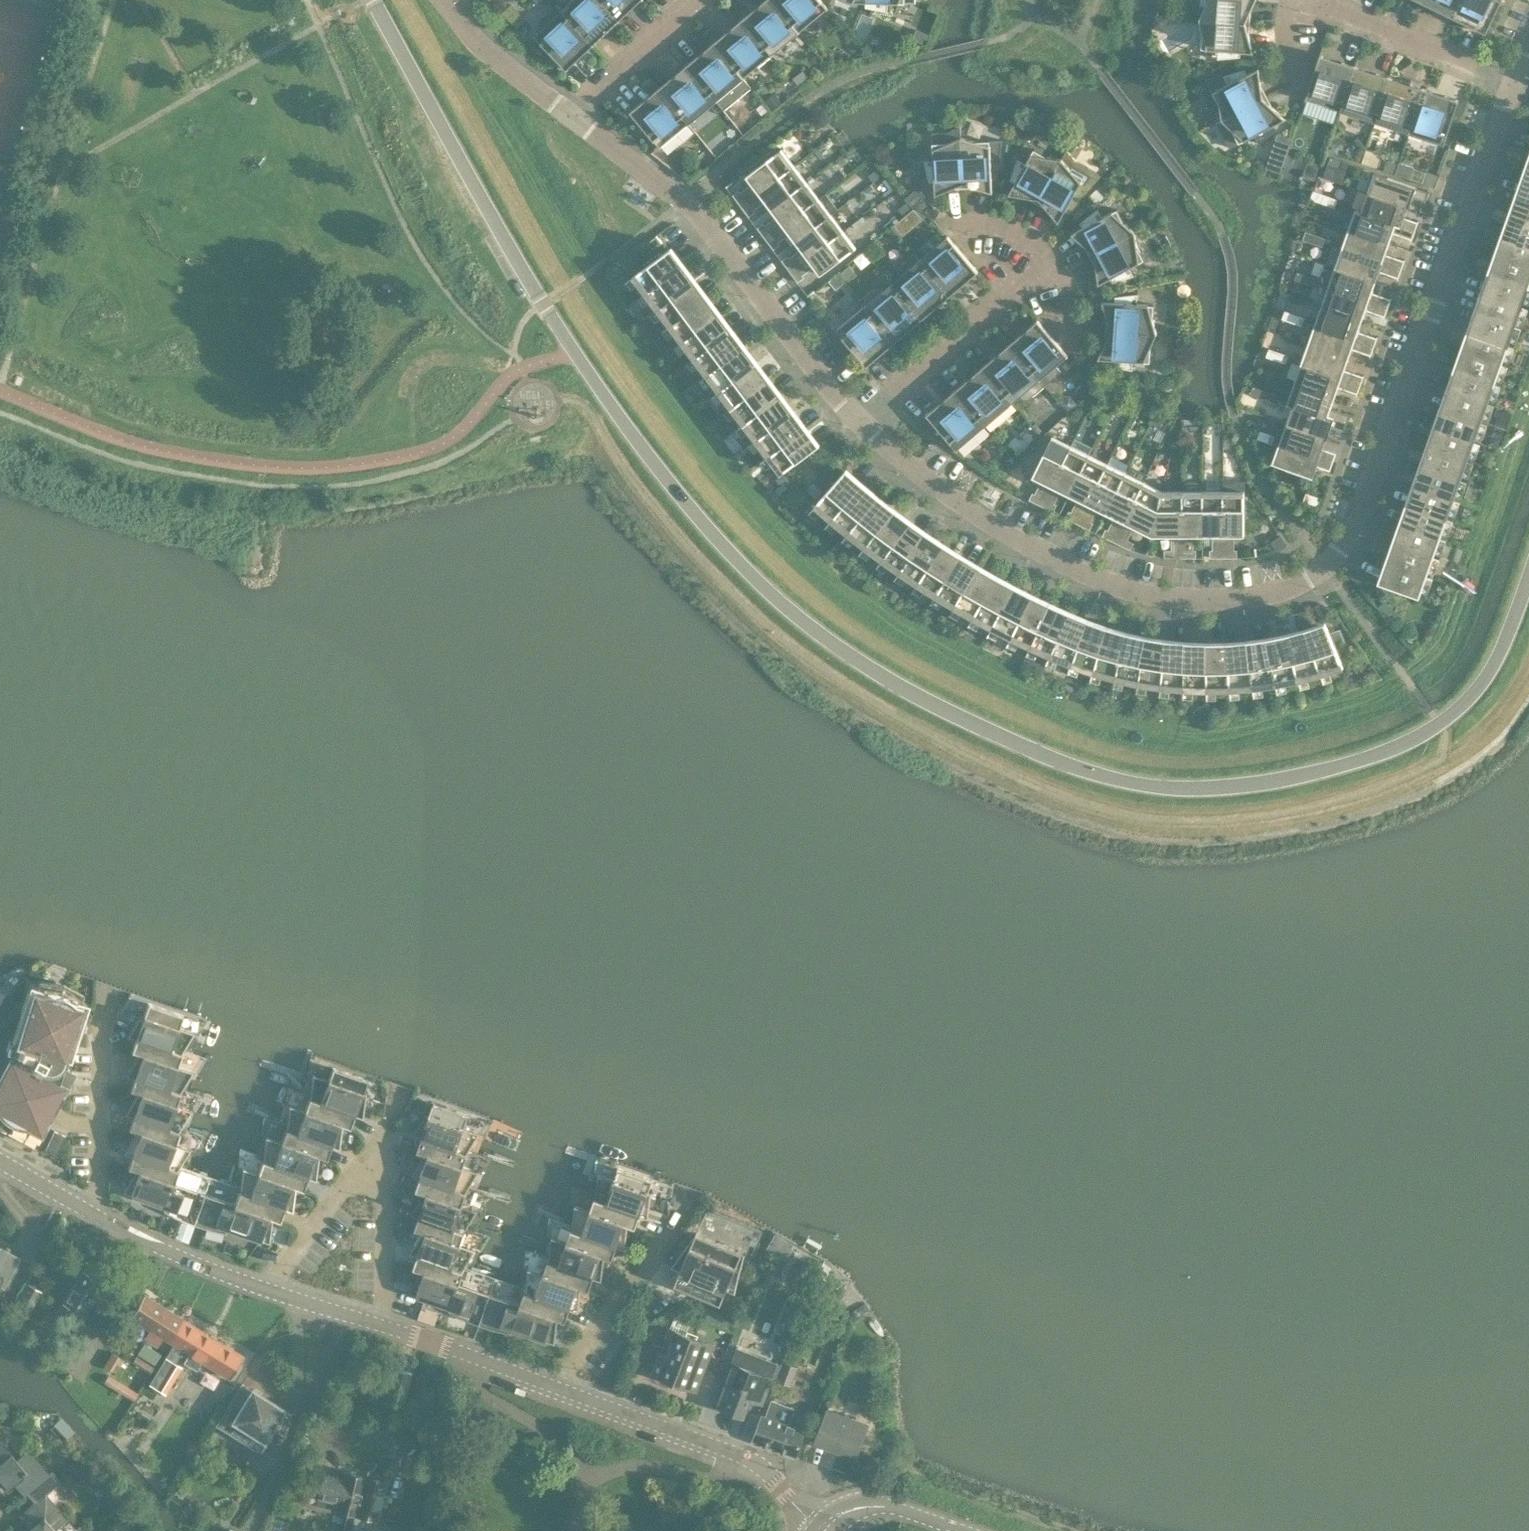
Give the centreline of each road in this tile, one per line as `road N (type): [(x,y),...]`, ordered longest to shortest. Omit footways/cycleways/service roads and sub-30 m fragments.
road 1 (residential): [(378,0),(587,378),(794,612),(937,707),(1073,766),(1148,783),(1222,787),(1292,778),(1403,746),(1474,702),(1498,674),(1528,587)]
road 2 (residential): [(1516,80),(1366,510),(1324,566),(1237,597),(1122,586),(992,523),(858,424)]
road 3 (residential): [(858,424),(685,200),(568,114)]
road 4 (tertiary): [(819,1530),(747,1460),(562,1384)]
road 5 (residential): [(858,424),(1051,255)]
road 6 (residential): [(562,1384),(689,1189)]
road 7 (residential): [(105,1213),(109,997)]
road 8 (residential): [(1516,80),(1316,0)]
road 9 (tertiary): [(562,1384),(389,1322)]
road 10 (tertiary): [(274,1285),(105,1213)]
road 11 (residential): [(568,114),(697,0)]
road 12 (residential): [(380,1152),(389,1322)]
road 13 (residential): [(274,1285),(380,1152)]
road 14 (residential): [(568,114),(482,44),(445,0)]
road 15 (tertiary): [(819,1530),(833,1516),(865,1506),(897,1507),(965,1530)]
road 16 (tertiary): [(389,1322),(274,1285)]

